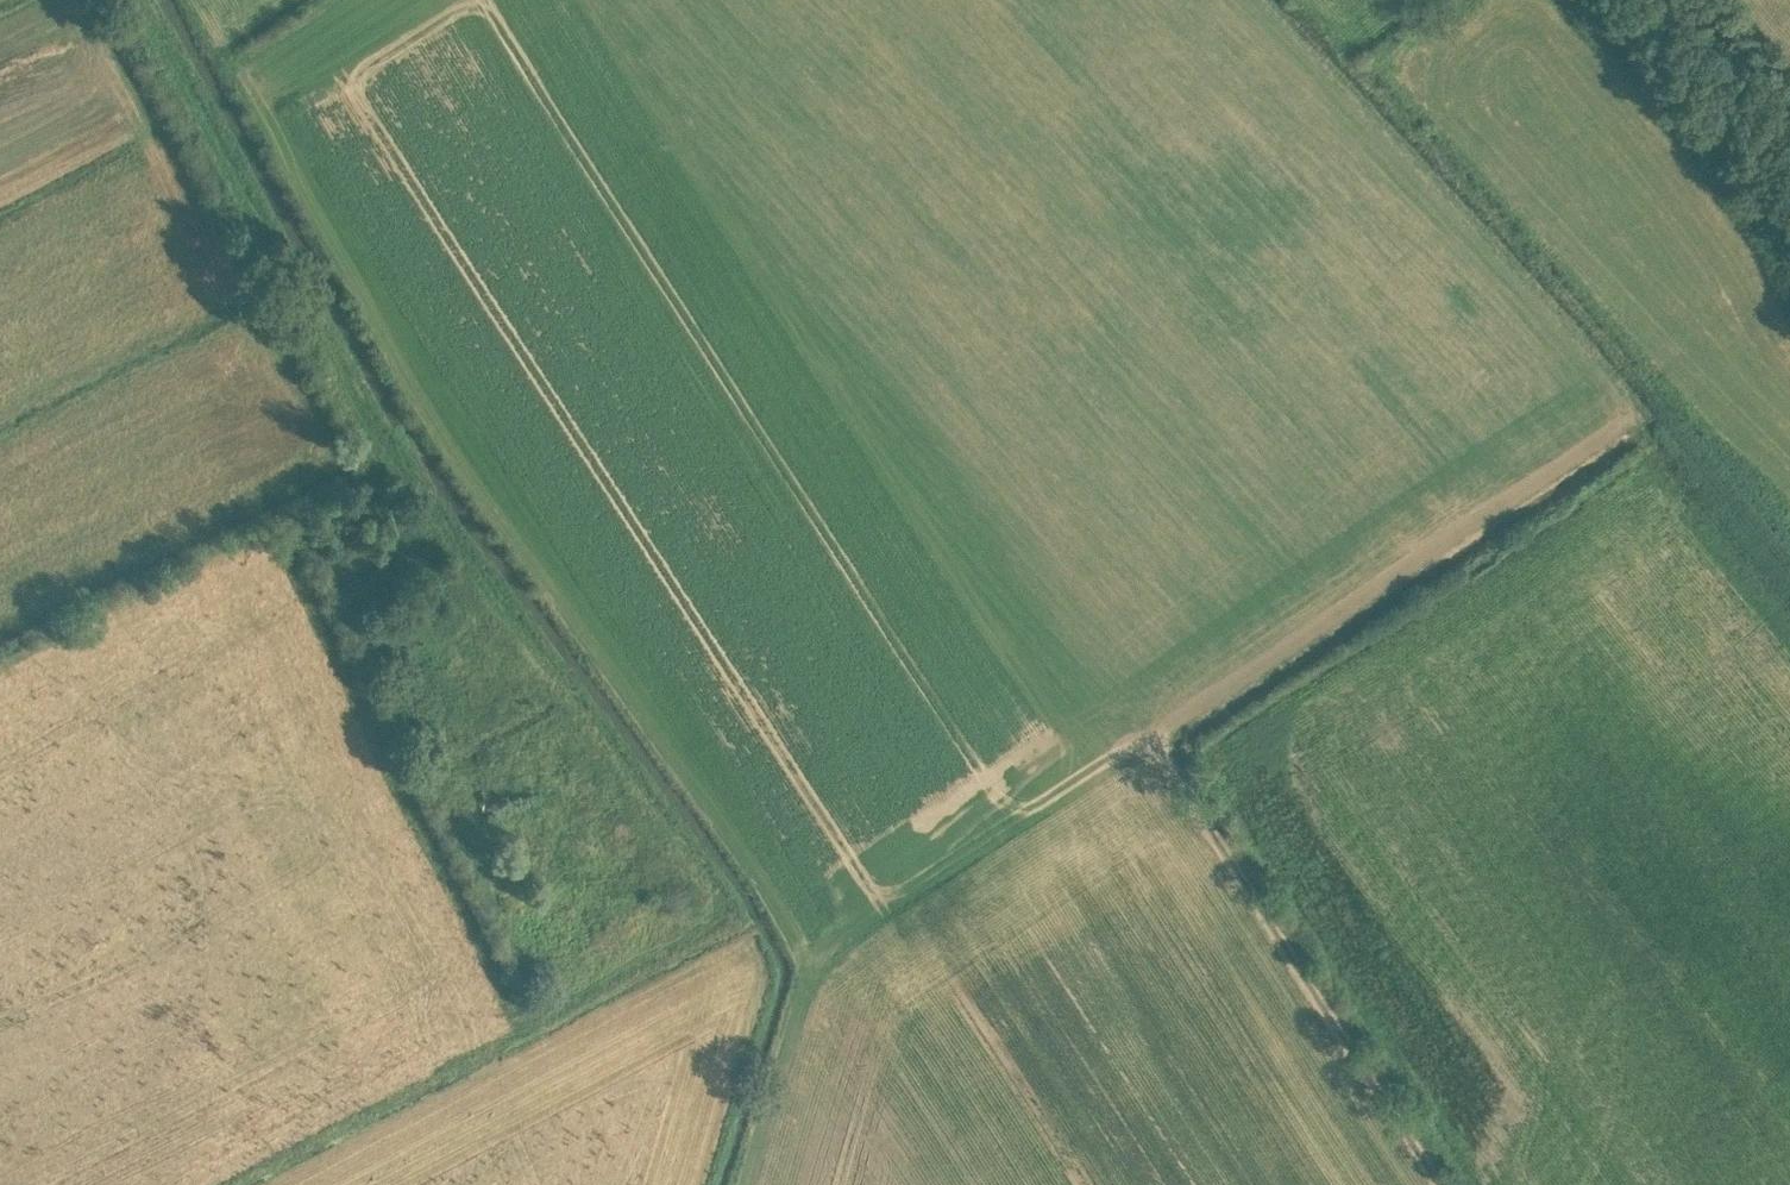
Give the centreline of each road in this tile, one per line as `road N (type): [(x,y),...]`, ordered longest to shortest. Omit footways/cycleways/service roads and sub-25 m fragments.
road 1 (track): [(1188,769),(1387,1100),(1450,1184)]

